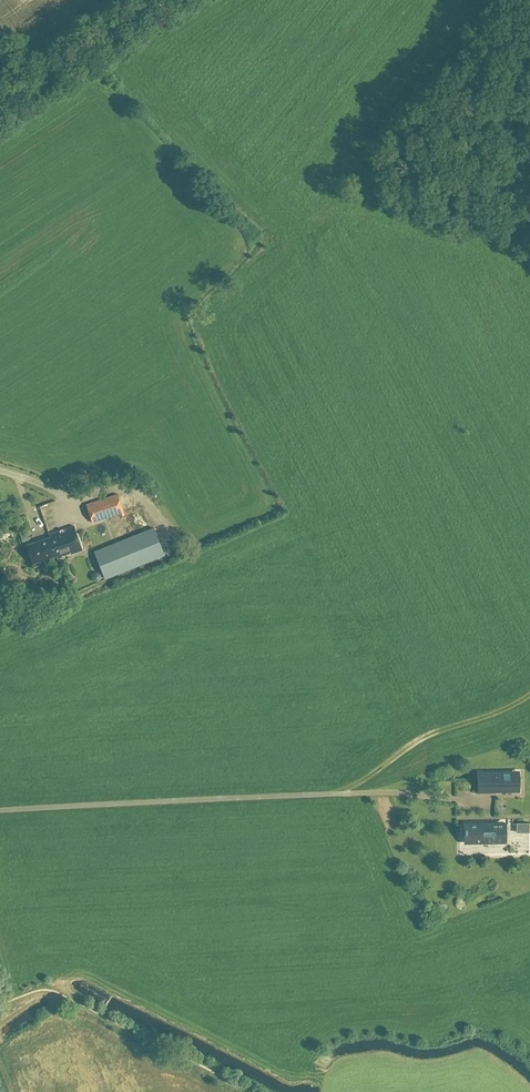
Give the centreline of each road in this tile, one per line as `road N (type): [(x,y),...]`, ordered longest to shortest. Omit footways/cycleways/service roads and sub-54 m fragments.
road 1 (track): [(529,696),(425,736),(335,793)]

